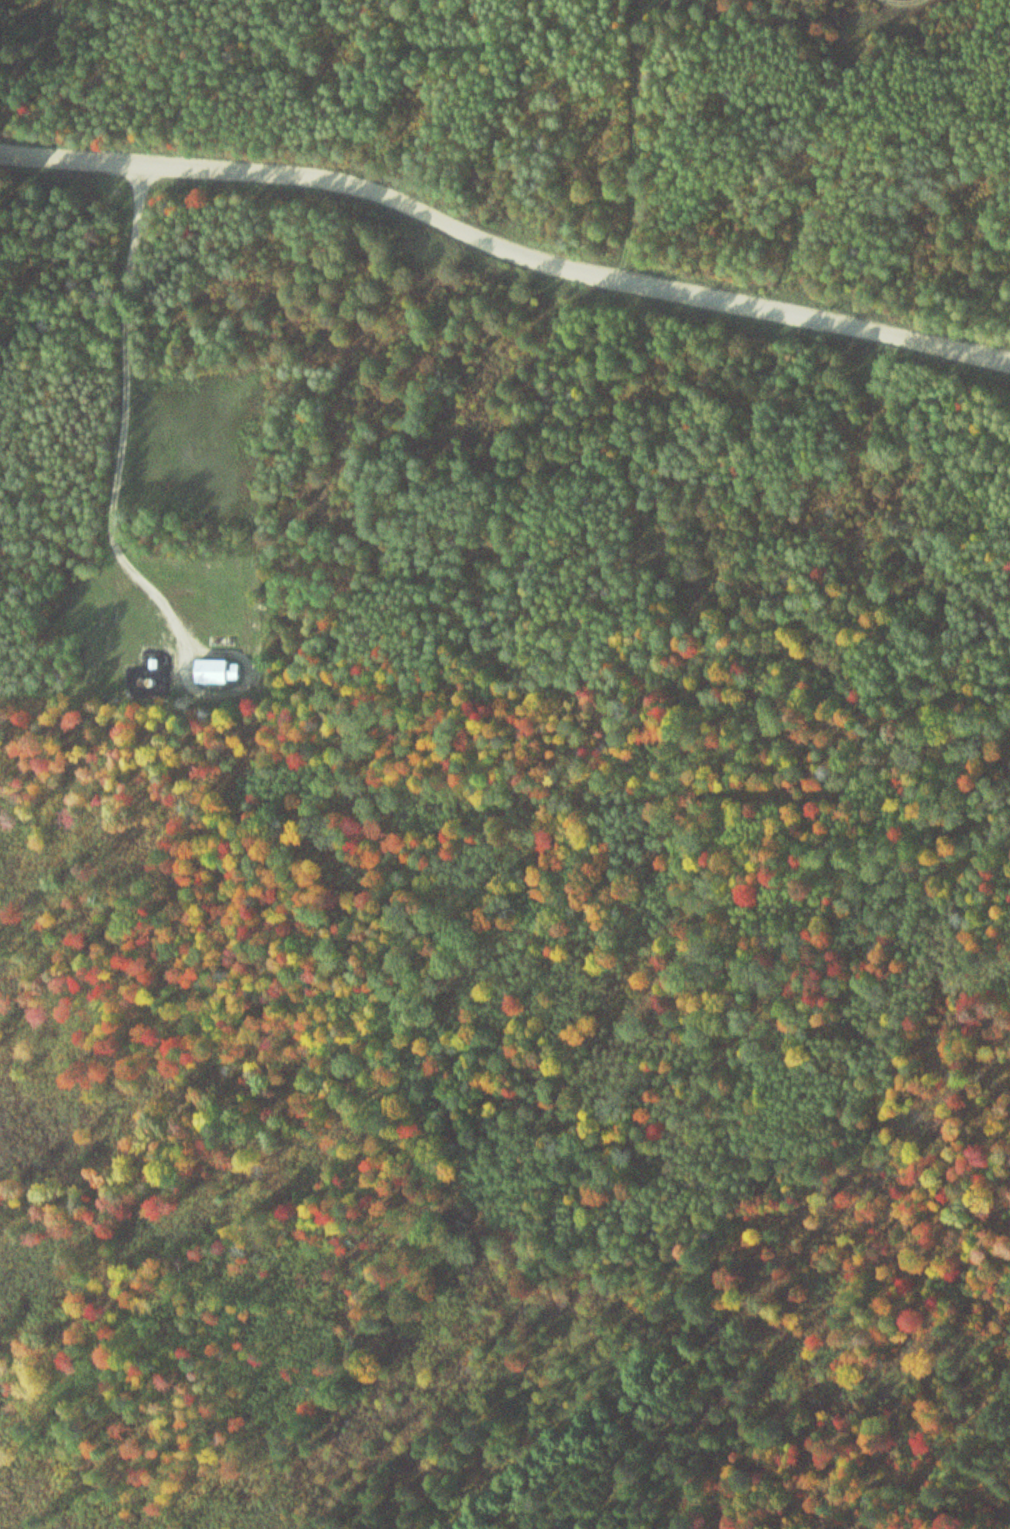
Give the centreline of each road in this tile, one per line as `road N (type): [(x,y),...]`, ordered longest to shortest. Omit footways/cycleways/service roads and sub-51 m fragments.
road 1 (residential): [(1009,365),(543,265),(344,184),(0,154)]

